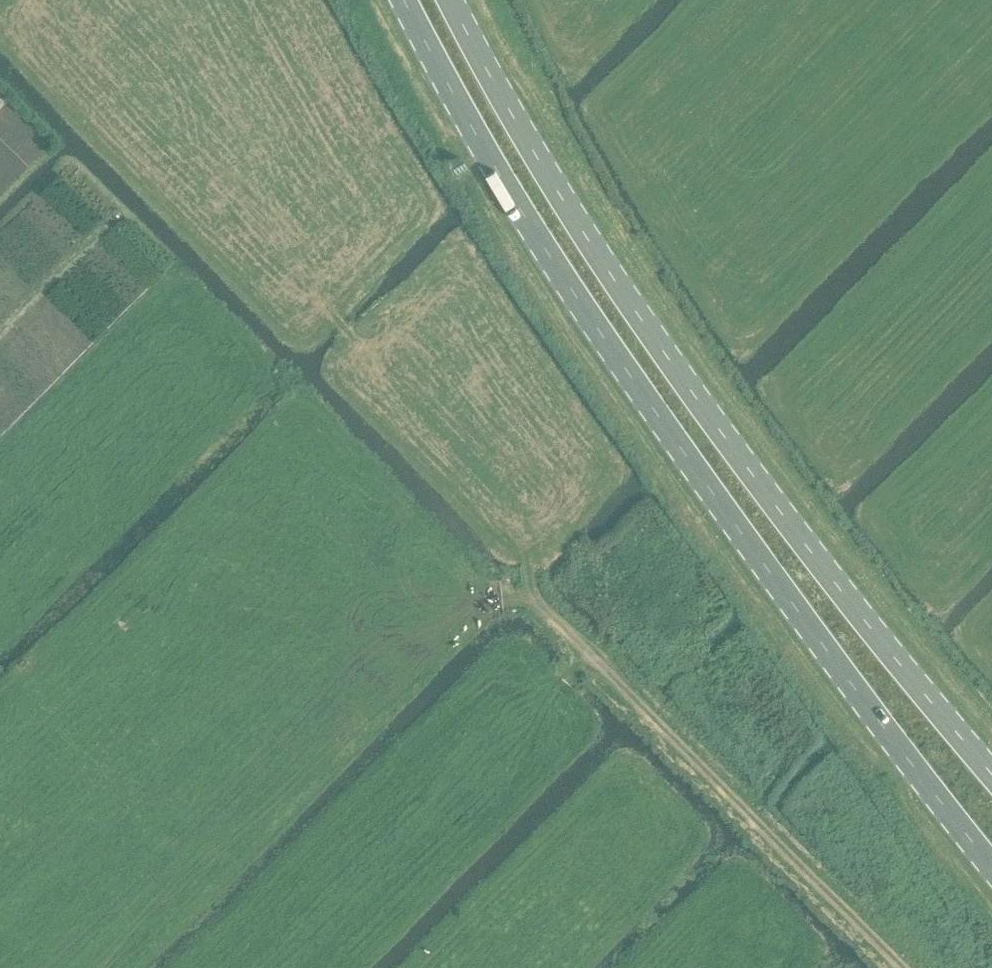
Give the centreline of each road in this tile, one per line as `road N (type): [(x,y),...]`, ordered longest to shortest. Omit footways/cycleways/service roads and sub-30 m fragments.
road 1 (primary): [(407,0),(573,291),(991,866)]
road 2 (primary): [(991,774),(755,477),(609,272),(452,0)]
road 3 (track): [(902,967),(535,602),(520,597)]

